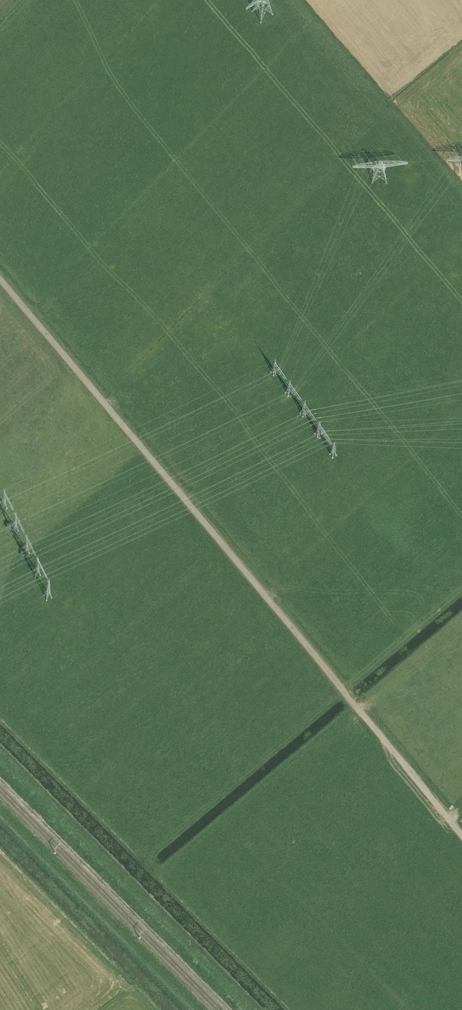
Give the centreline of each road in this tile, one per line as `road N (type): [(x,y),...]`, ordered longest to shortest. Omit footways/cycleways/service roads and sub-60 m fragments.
road 1 (track): [(0,279),(461,834)]

